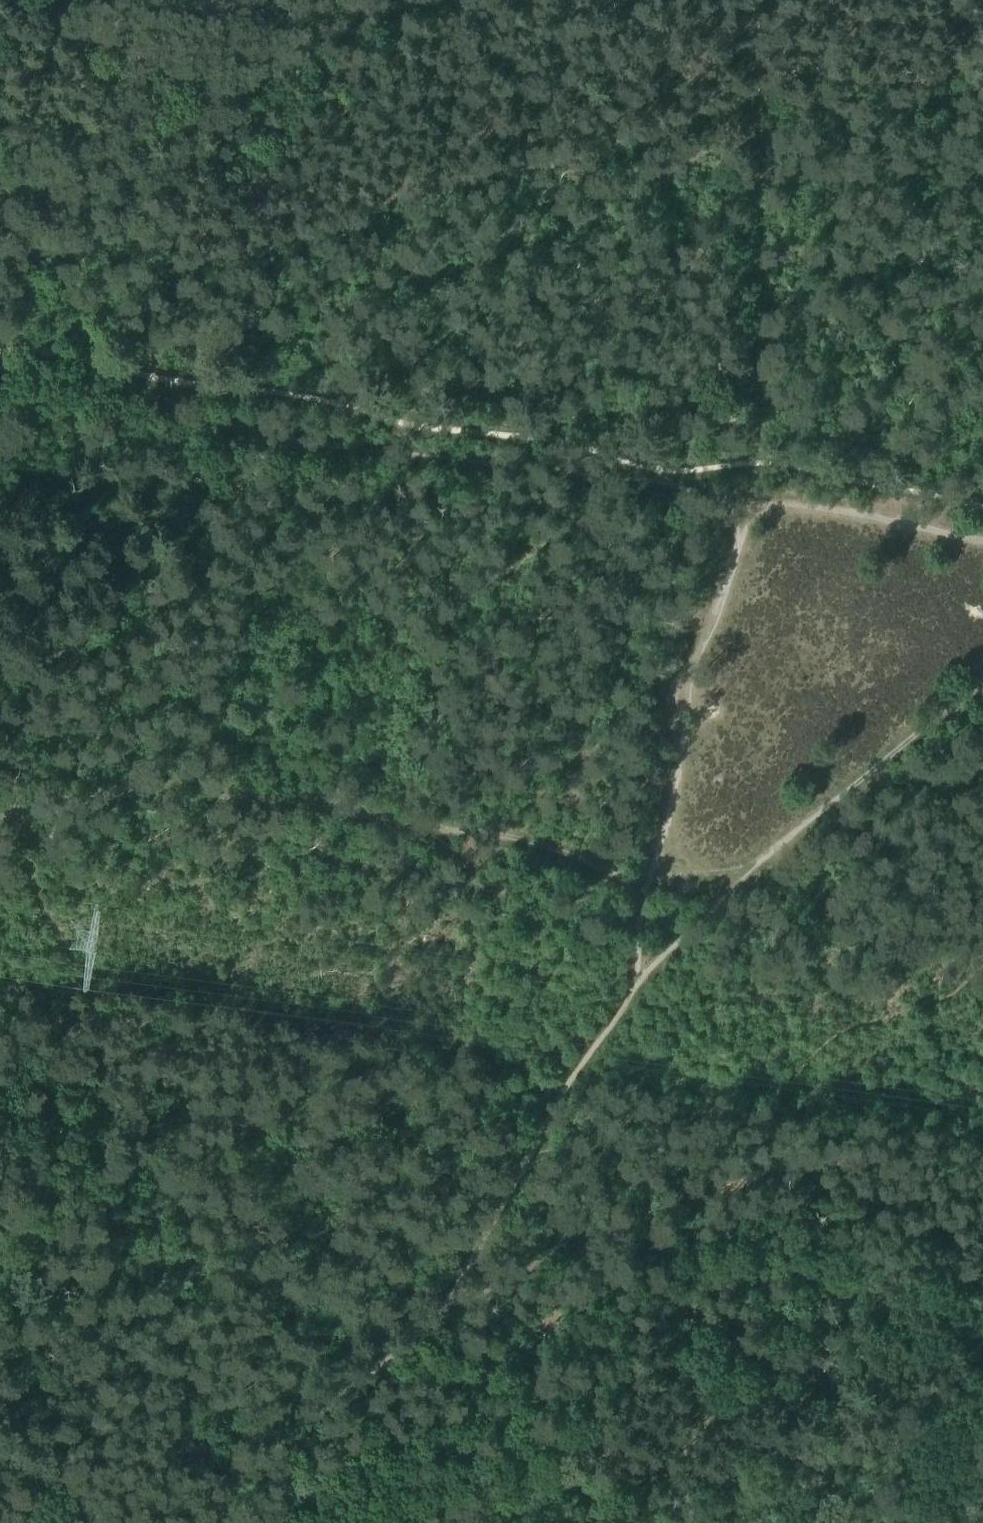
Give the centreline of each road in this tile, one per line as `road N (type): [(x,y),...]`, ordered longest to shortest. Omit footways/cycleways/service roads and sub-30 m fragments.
road 1 (track): [(982,687),(738,879),(636,979),(432,1319),(323,1408),(206,1522)]
road 2 (track): [(982,539),(680,488),(307,445),(0,369)]
road 3 (track): [(636,979),(647,881),(697,668),(750,499)]
road 4 (track): [(91,1522),(64,1488),(0,1442)]

